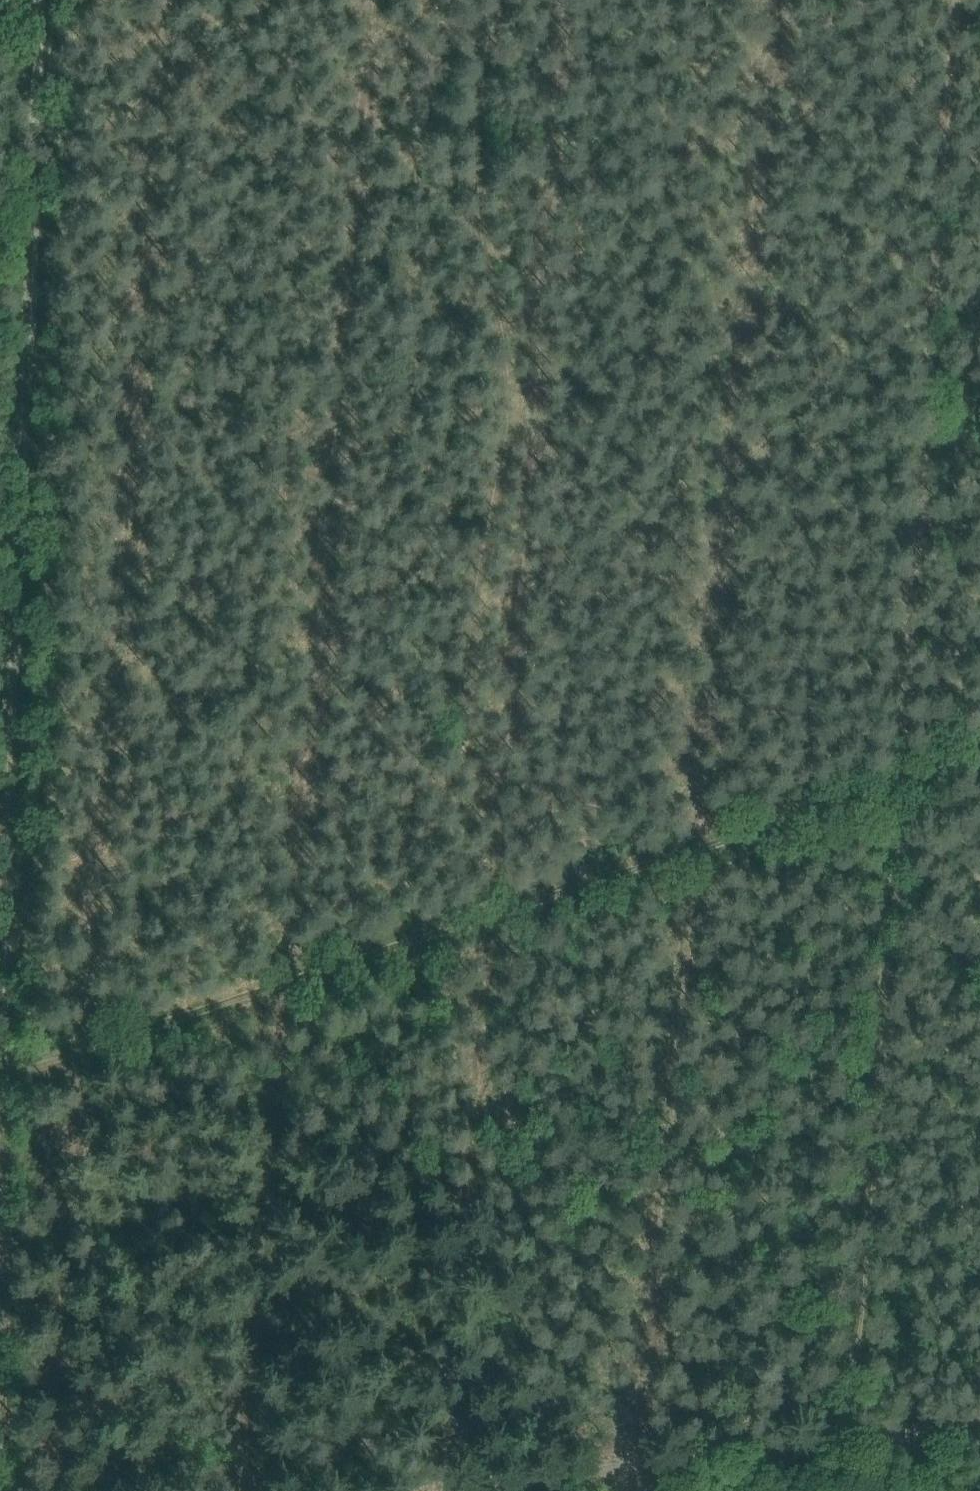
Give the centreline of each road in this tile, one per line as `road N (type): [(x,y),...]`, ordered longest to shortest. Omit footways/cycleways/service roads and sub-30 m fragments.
road 1 (track): [(0,1051),(900,766)]
road 2 (track): [(488,0),(469,168),(474,243),(508,394),(459,630),(443,798),(443,910)]
road 3 (track): [(954,0),(903,728)]
road 4 (track): [(900,766),(844,1490)]
road 5 (track): [(979,1407),(275,1490)]
road 6 (track): [(28,0),(13,479)]
road 7 (track): [(13,479),(0,826)]

